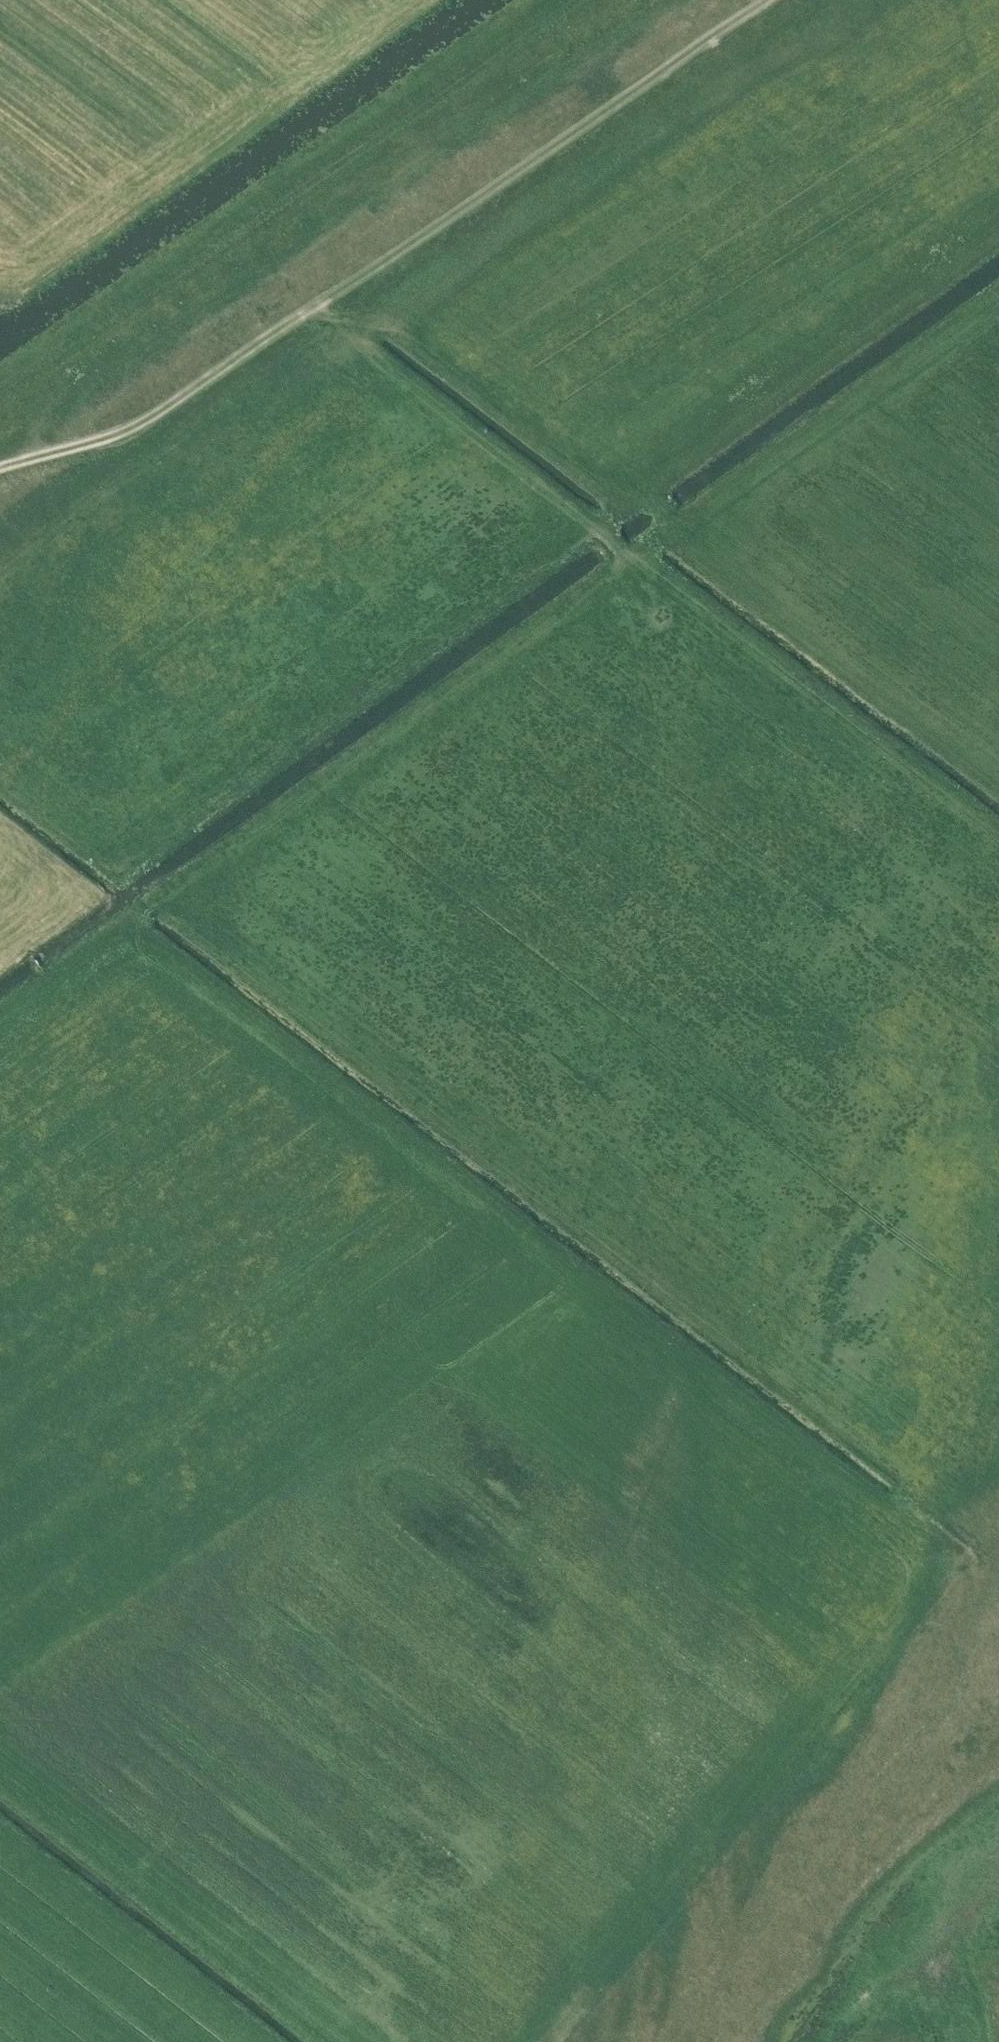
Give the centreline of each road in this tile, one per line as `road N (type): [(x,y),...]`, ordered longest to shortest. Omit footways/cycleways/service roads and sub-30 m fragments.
road 1 (track): [(0,466),(130,428),(765,0)]

